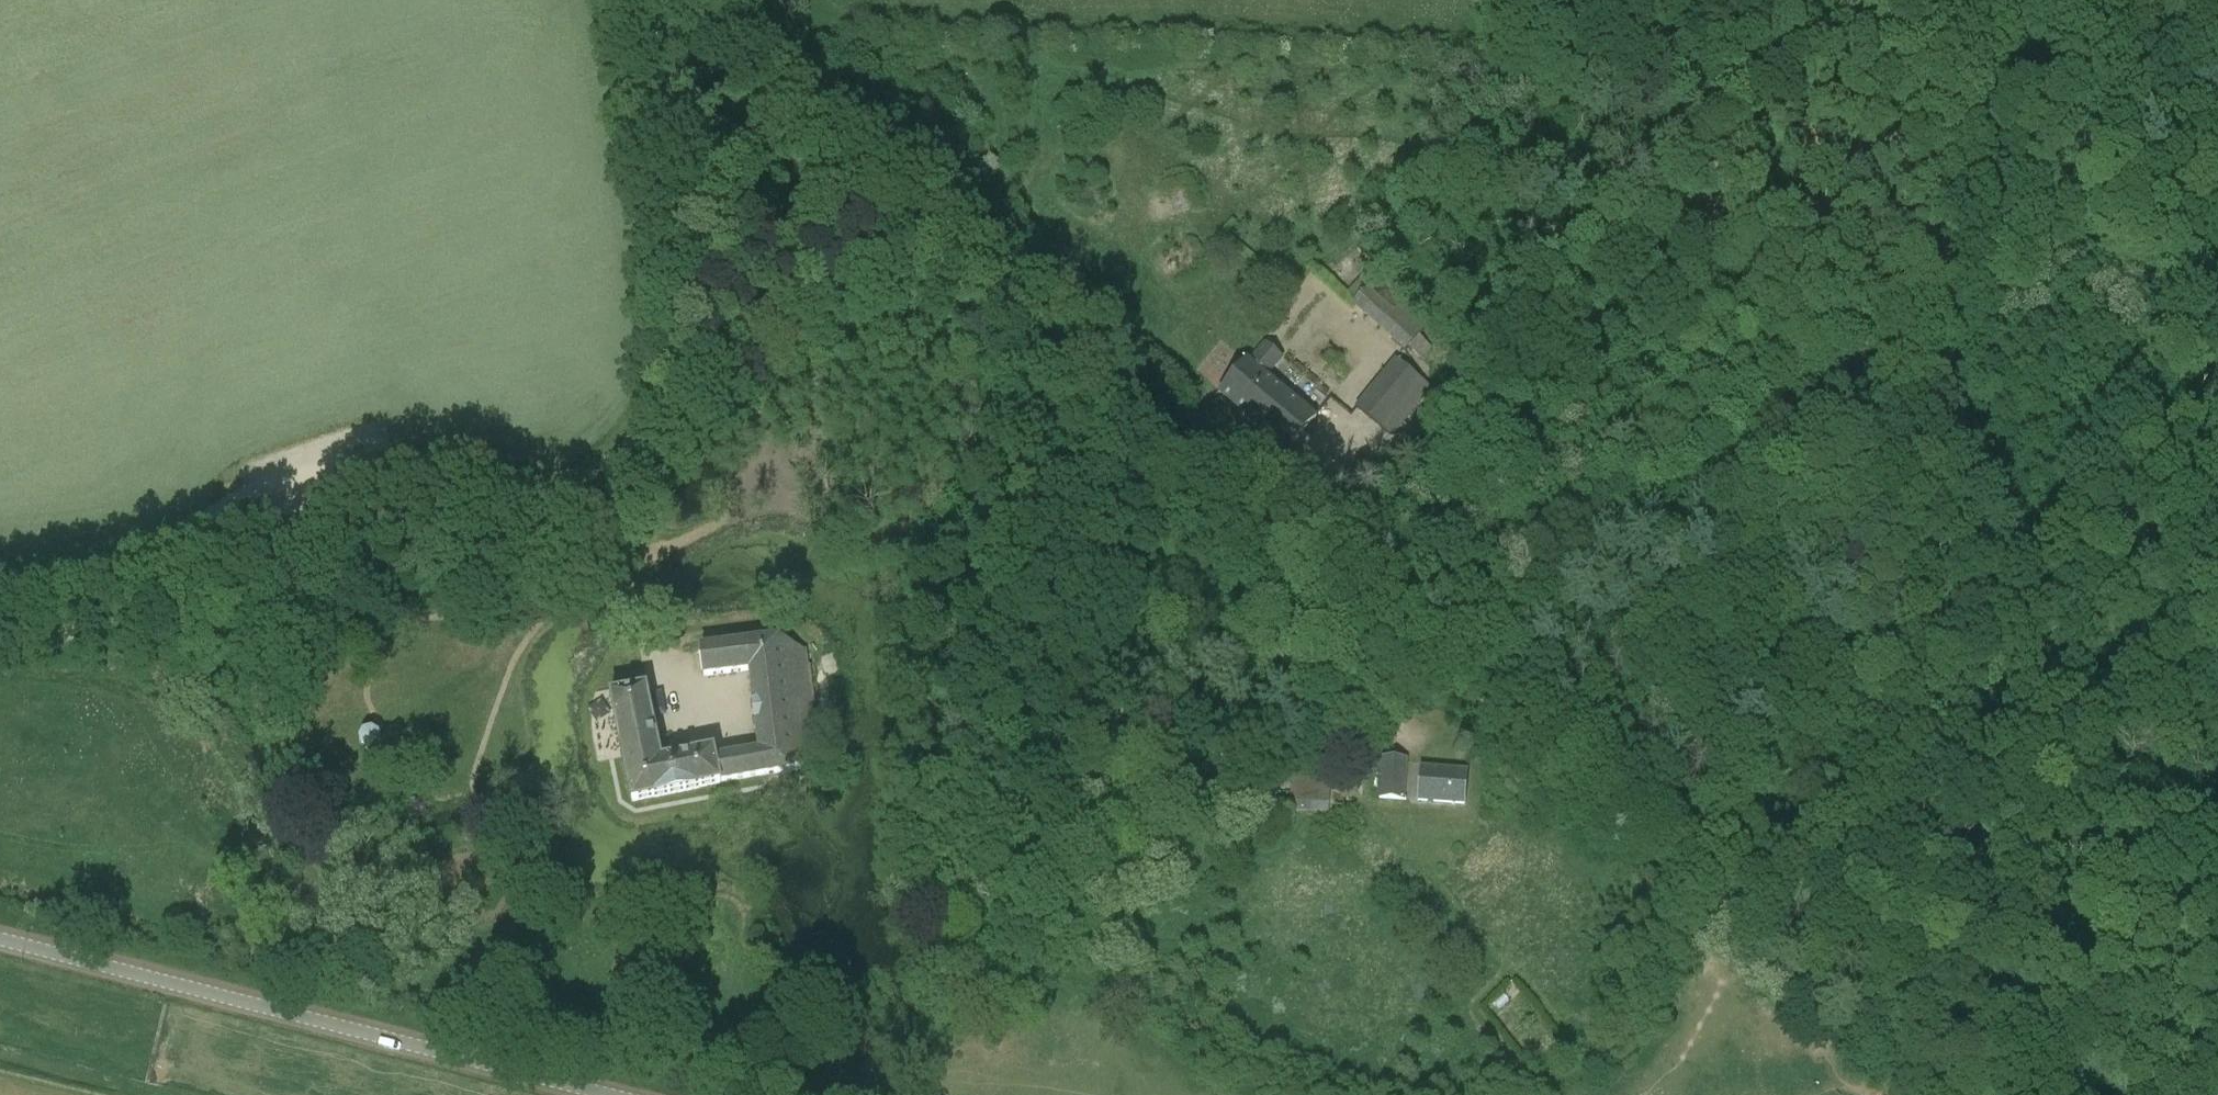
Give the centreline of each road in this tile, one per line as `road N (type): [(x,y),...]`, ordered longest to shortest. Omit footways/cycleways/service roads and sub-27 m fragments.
road 1 (track): [(1325,571),(1024,314),(956,267),(907,258),(819,271),(772,260),(731,229),(681,159),(650,0)]
road 2 (primary): [(605,1094),(0,938)]
road 3 (track): [(0,639),(119,625),(432,524),(516,520)]
road 4 (track): [(629,576),(621,493),(634,438),(681,363),(819,271)]
road 5 (track): [(681,363),(698,251),(681,159)]
road 6 (track): [(516,520),(577,537),(629,576),(637,606)]
road 7 (track): [(516,520),(634,438)]

